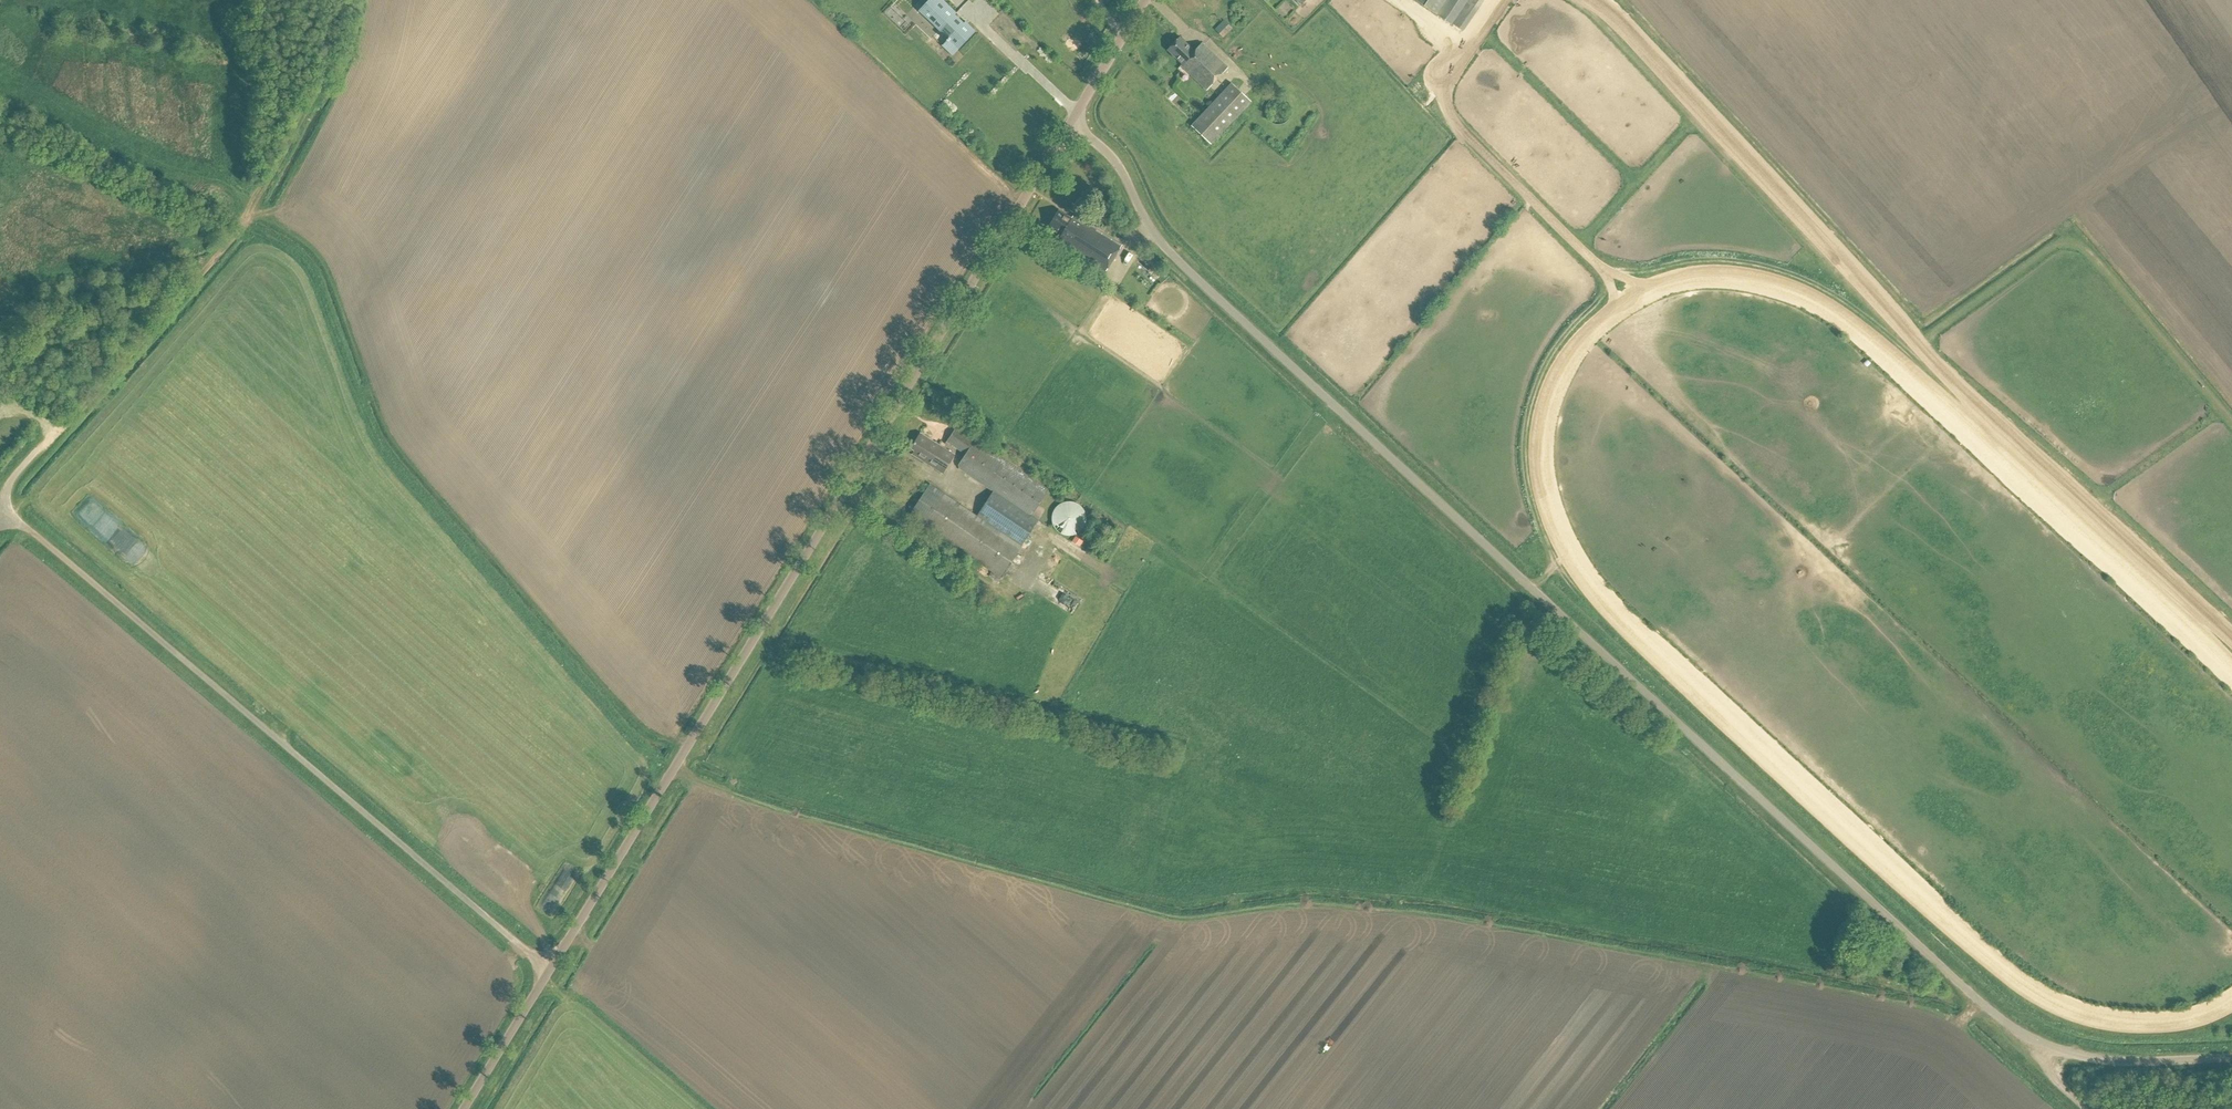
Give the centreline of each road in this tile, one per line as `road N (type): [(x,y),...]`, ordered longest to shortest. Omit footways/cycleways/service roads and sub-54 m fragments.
road 1 (unclassified): [(2231,1057),(2105,1059),(2019,1033),(1168,251),(1117,164),(1070,126)]
road 2 (unclassified): [(1070,126),(549,969)]
road 3 (unclassified): [(0,524),(24,526),(549,969)]
road 4 (track): [(5,522),(9,483),(254,217),(315,108),(343,0)]
road 5 (unclassified): [(549,969),(462,1108)]
road 6 (unclassified): [(1146,0),(1070,126)]

